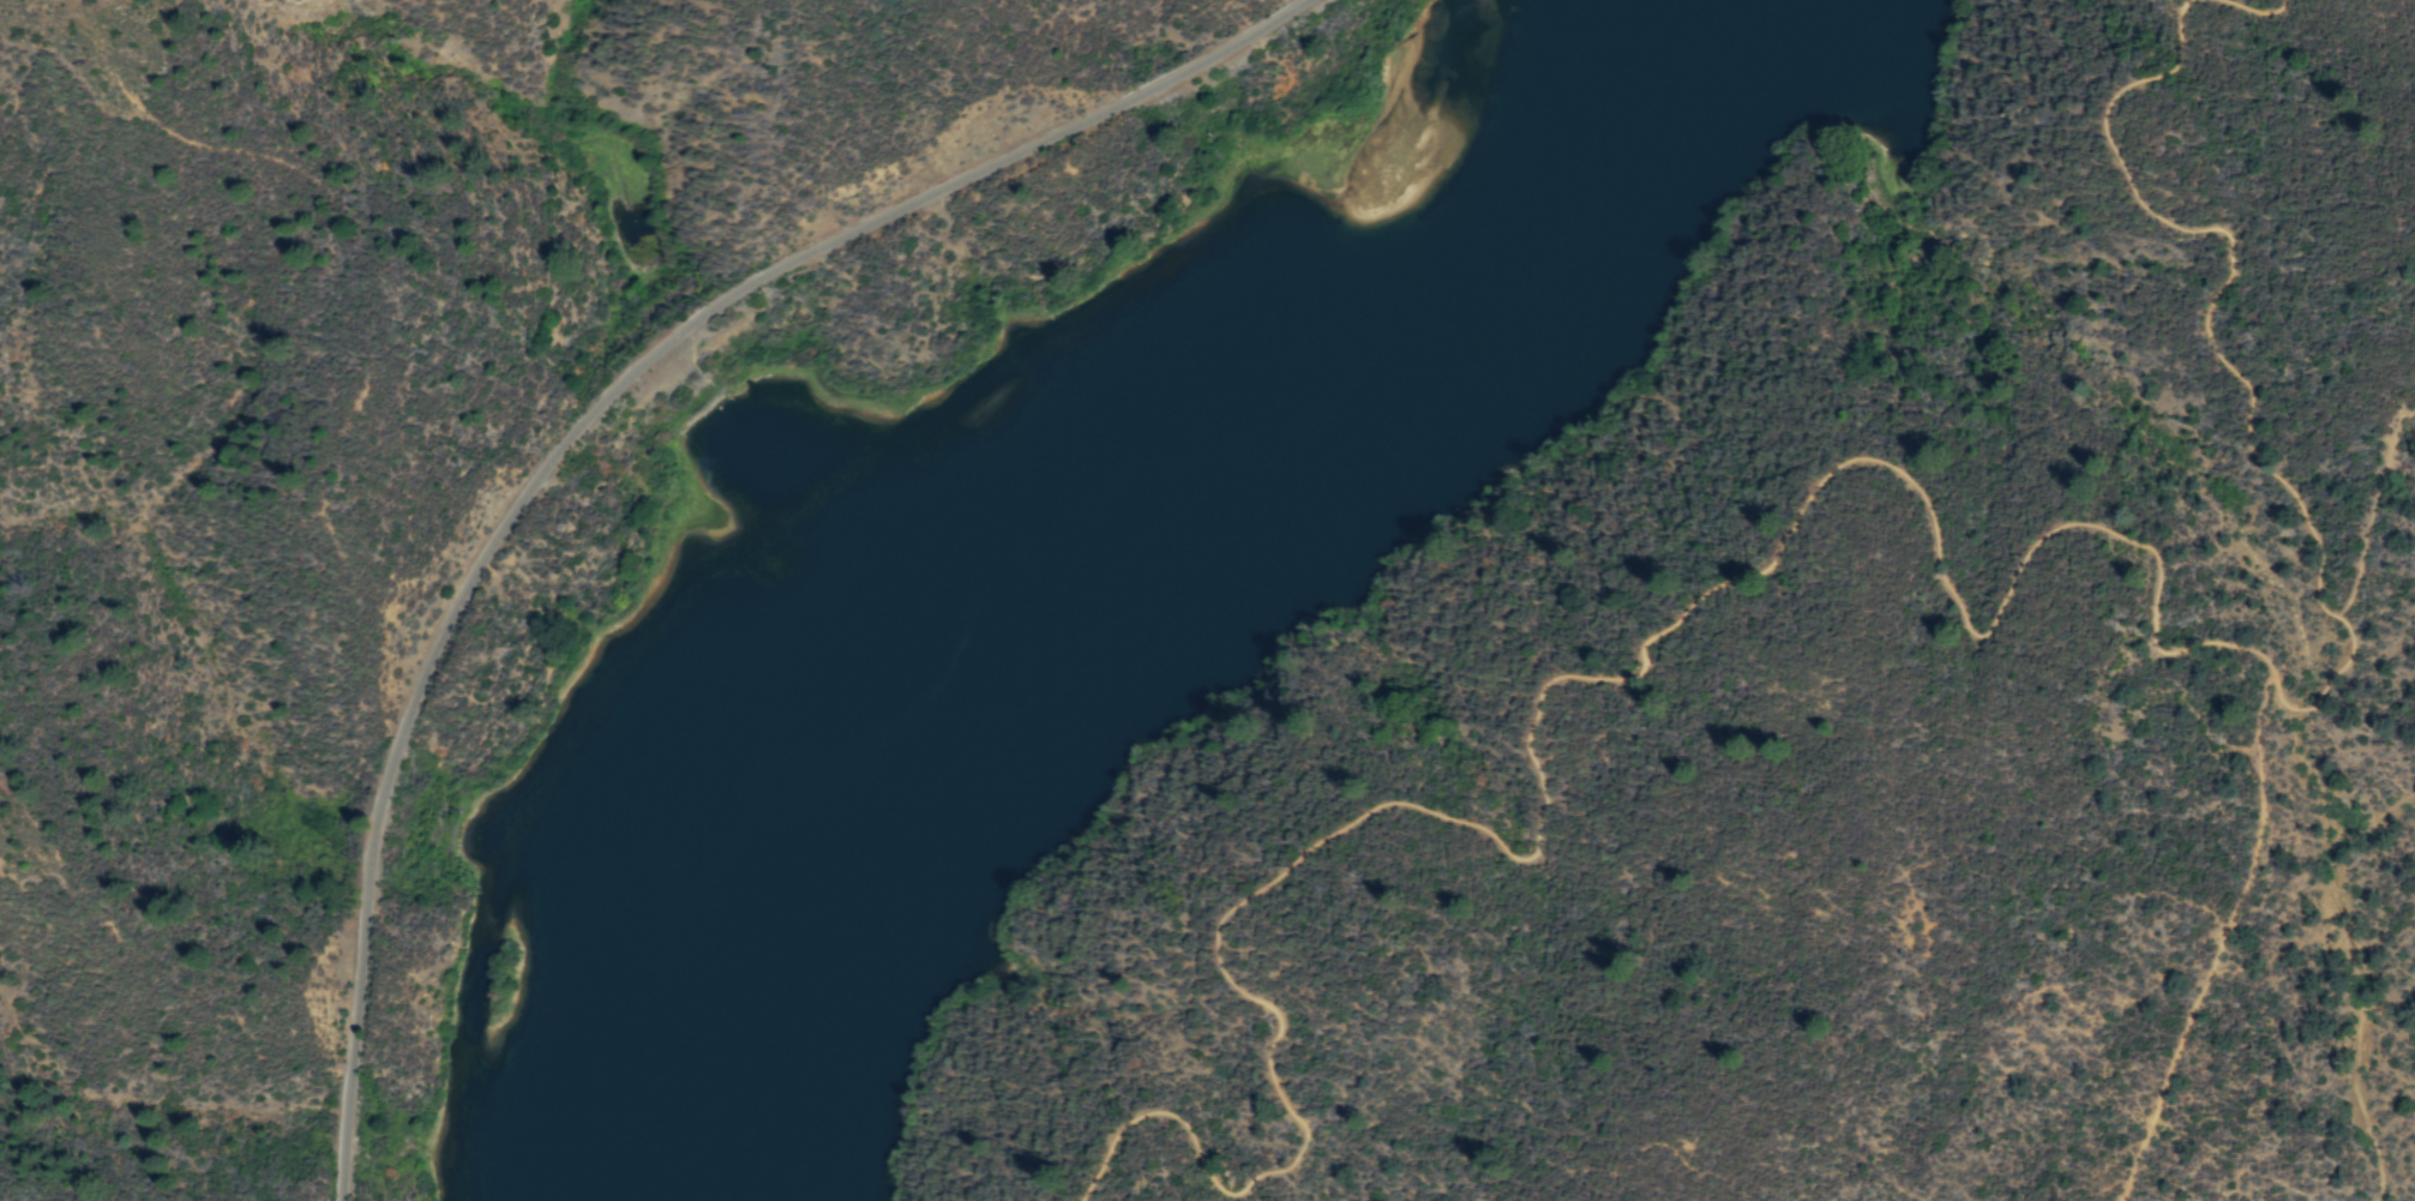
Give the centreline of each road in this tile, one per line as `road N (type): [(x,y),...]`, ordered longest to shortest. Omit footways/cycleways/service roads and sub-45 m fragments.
road 1 (track): [(2122,1200),(2248,877),(2260,829),(2257,716),(2272,673)]
road 2 (track): [(2337,615),(2359,572),(2391,442),(2414,408)]

